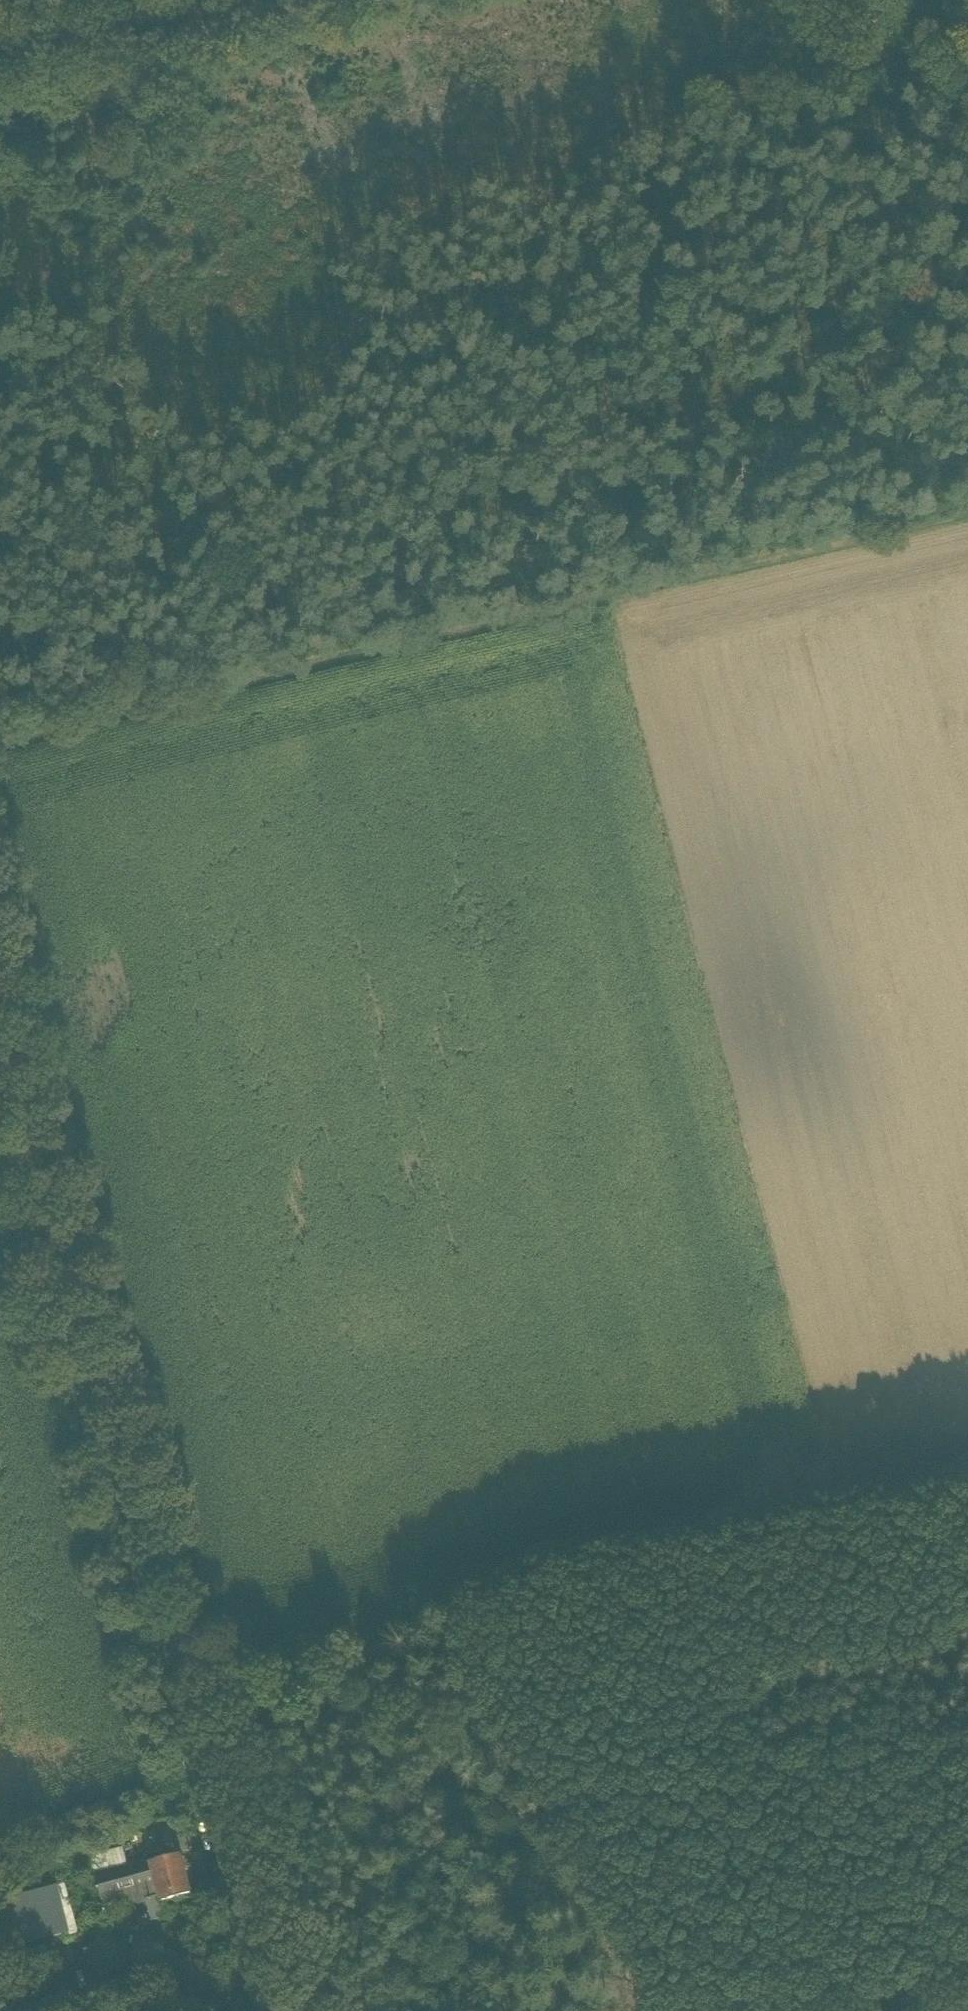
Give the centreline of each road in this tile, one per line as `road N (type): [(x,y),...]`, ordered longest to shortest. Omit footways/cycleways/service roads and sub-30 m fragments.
road 1 (unclassified): [(0,1039),(274,2010)]
road 2 (track): [(176,1674),(967,1491)]
road 3 (unclassified): [(330,0),(149,47),(0,72)]
road 4 (track): [(820,0),(967,155)]

